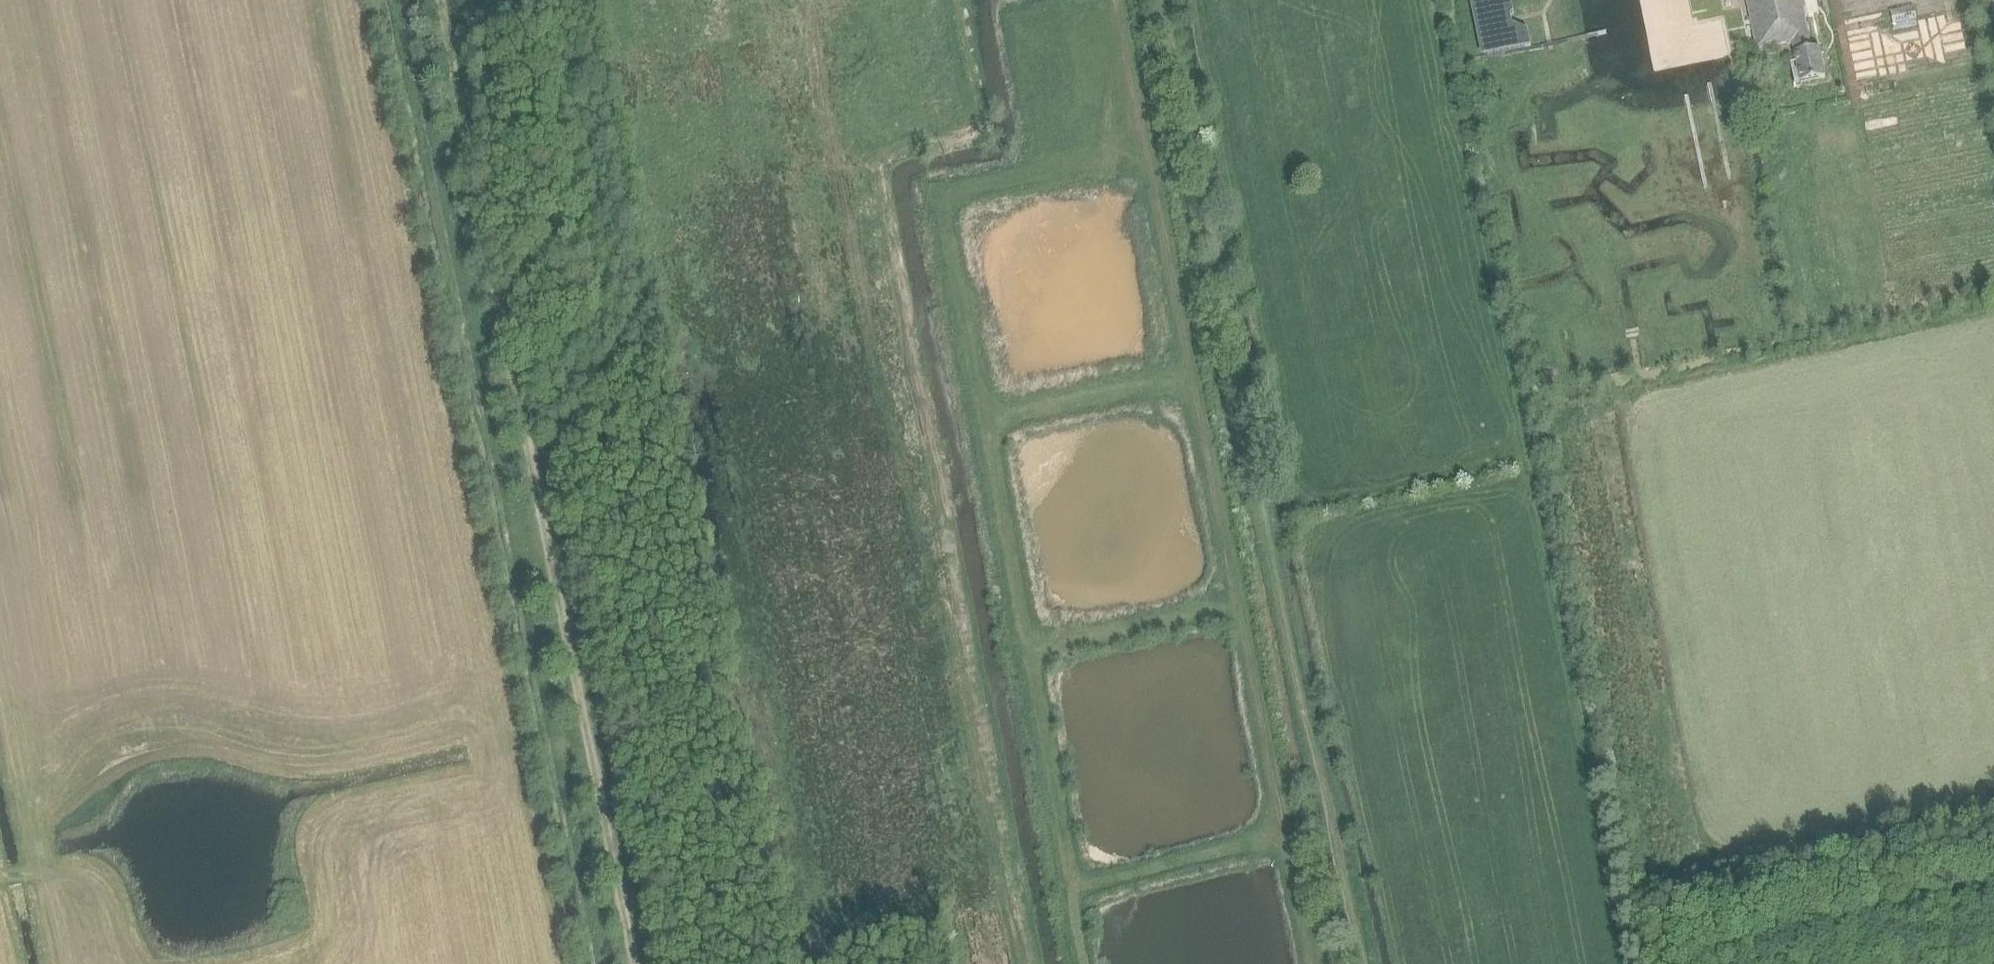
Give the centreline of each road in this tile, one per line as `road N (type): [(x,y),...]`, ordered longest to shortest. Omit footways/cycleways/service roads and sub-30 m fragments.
road 1 (track): [(1162,0),(1258,505),(1362,963)]

